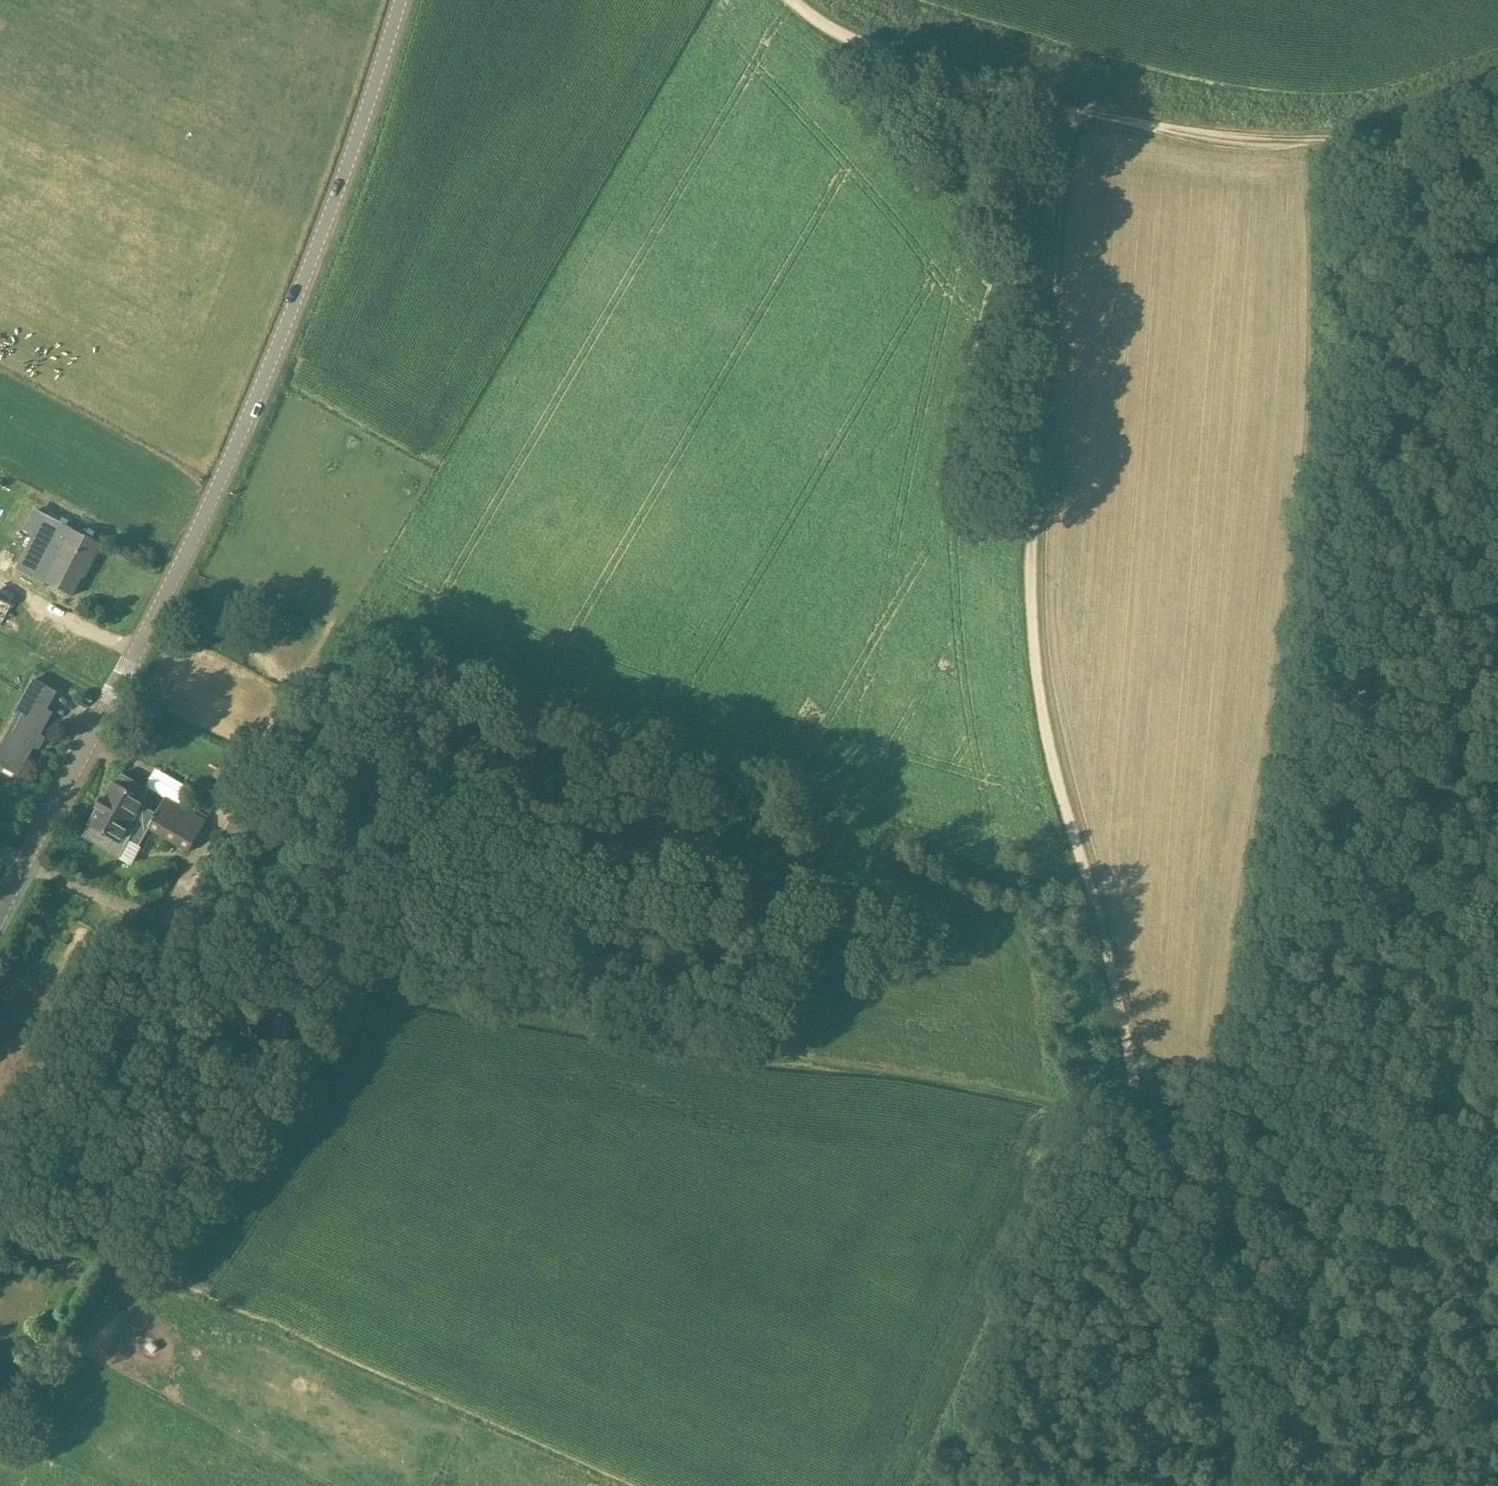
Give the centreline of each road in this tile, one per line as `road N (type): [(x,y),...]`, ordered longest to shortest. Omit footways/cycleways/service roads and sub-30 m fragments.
road 1 (track): [(1050,108),(1022,519),(1030,680),(1141,1125),(1224,1340),(1254,1485)]
road 2 (tertiary): [(27,855),(218,488),(352,155),(401,0)]
road 3 (track): [(1050,108),(1206,138),(1355,148)]
road 4 (track): [(792,0),(854,41),(928,73),(1050,108)]
road 5 (track): [(1355,148),(1497,145)]

